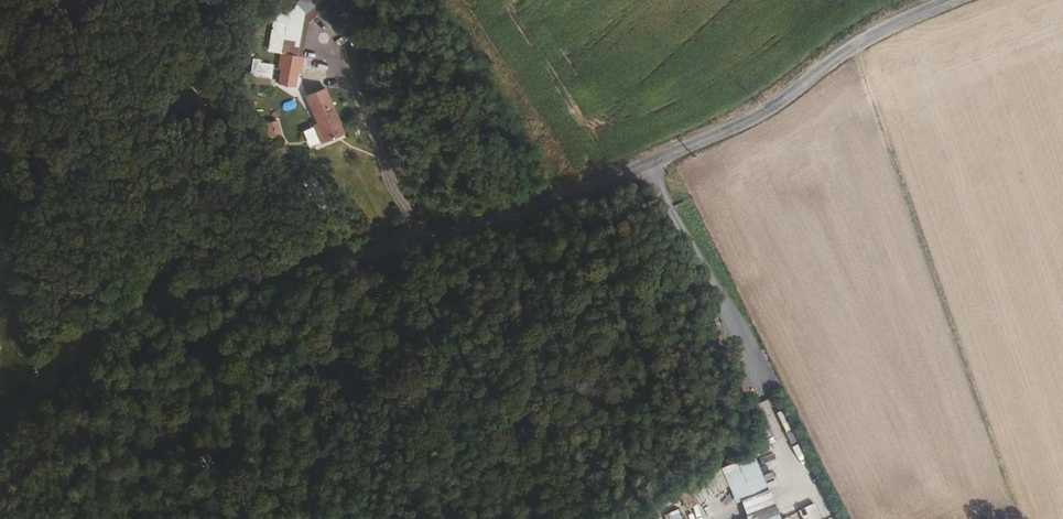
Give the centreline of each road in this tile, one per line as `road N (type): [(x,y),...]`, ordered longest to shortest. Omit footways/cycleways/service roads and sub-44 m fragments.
road 1 (tertiary): [(644,165),(485,226),(104,321),(70,347),(0,464)]
road 2 (tertiary): [(954,0),(866,38),(763,113),(644,165)]
road 3 (unclassified): [(644,165),(779,426)]

